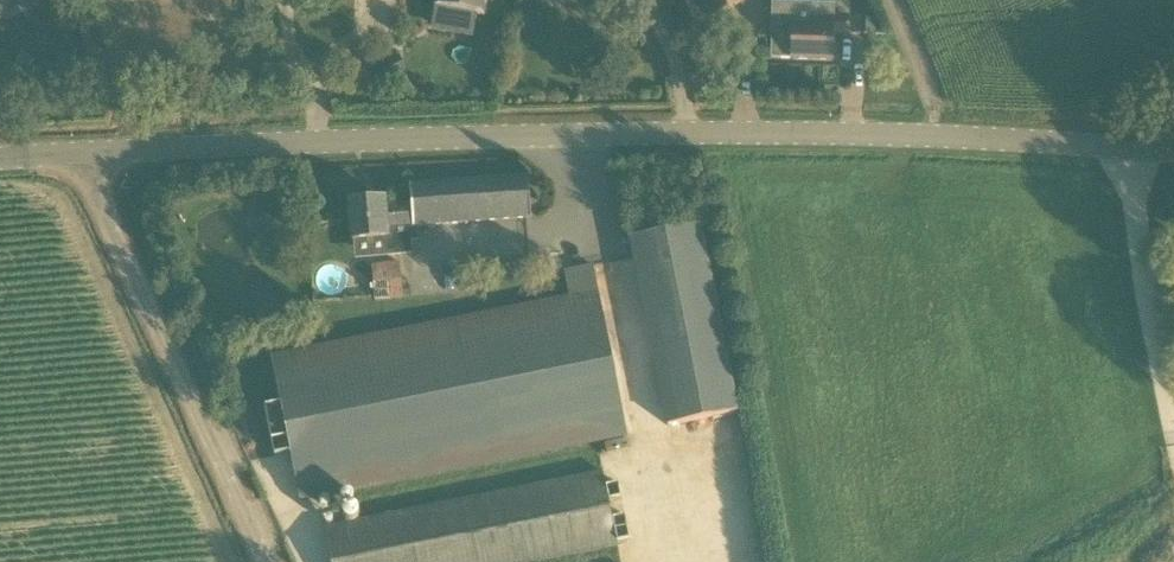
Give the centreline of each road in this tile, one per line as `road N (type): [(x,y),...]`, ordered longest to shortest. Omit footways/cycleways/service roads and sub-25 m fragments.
road 1 (unclassified): [(77,161),(702,136),(1173,155)]
road 2 (unclassified): [(258,561),(77,161)]

